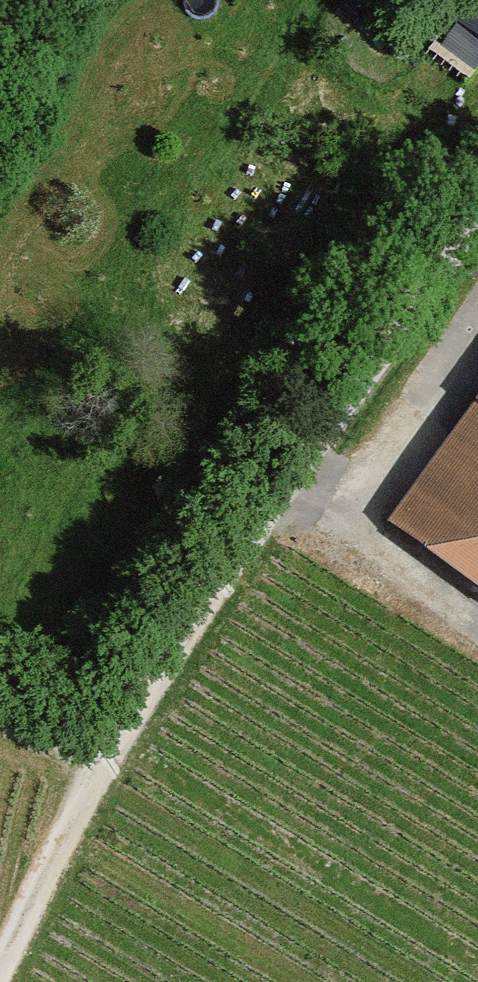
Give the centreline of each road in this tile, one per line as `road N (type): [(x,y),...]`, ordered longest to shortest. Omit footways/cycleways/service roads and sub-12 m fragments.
road 1 (track): [(4,981),(110,748),(269,506)]
road 2 (unclassified): [(269,506),(477,215)]
road 3 (track): [(290,481),(325,493),(362,493),(477,335)]
road 4 (track): [(477,625),(399,573),(362,493)]

